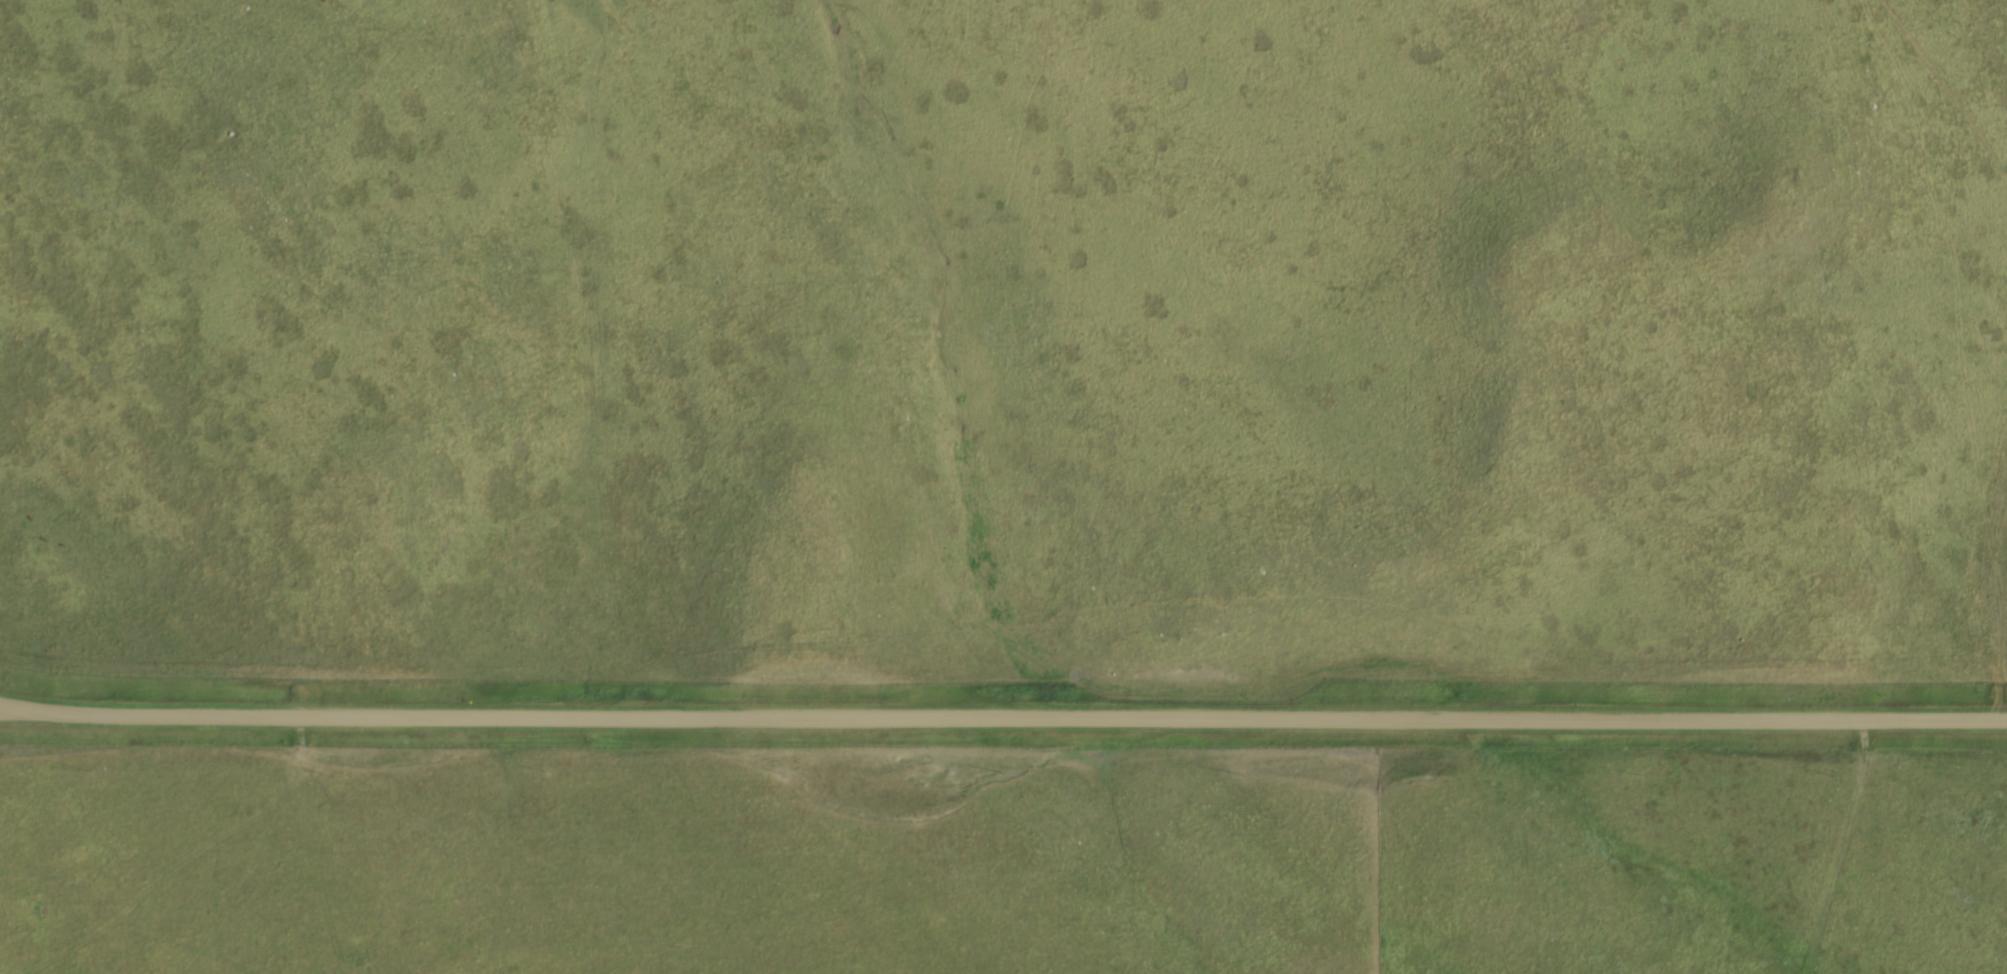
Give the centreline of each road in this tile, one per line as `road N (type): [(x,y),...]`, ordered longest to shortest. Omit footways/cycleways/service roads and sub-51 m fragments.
road 1 (residential): [(0,720),(2006,730)]

